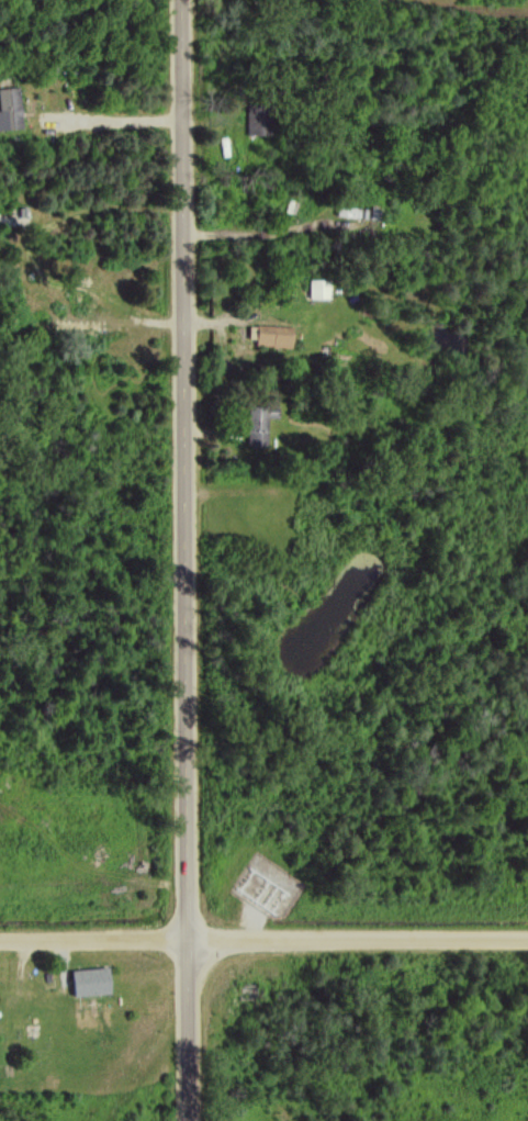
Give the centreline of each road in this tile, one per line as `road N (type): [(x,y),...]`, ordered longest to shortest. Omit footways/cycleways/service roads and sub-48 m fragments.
road 1 (residential): [(187,1120),(179,0)]
road 2 (residential): [(0,943),(527,944)]

